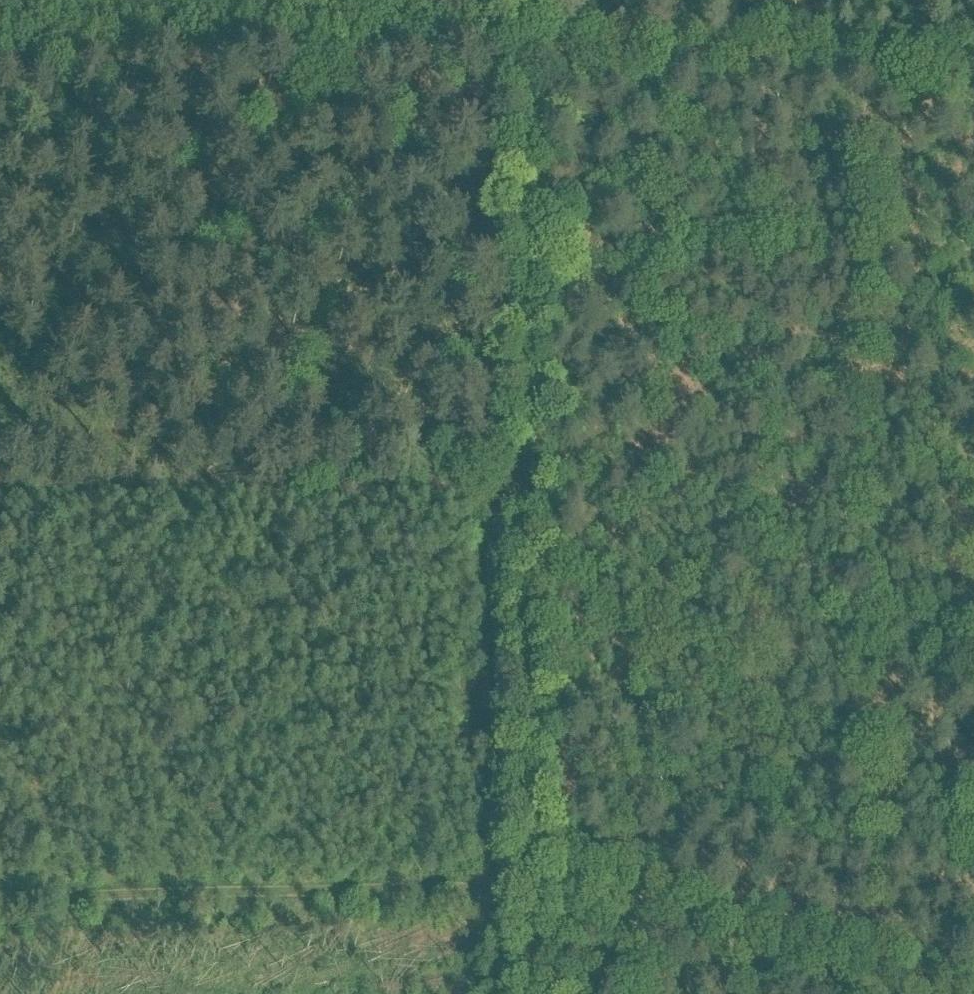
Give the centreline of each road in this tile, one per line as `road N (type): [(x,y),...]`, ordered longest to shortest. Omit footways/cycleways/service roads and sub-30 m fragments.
road 1 (track): [(520,0),(535,993)]
road 2 (track): [(973,993),(663,904),(534,886),(0,898)]
road 3 (track): [(0,68),(520,66)]
road 4 (track): [(973,80),(520,66)]

